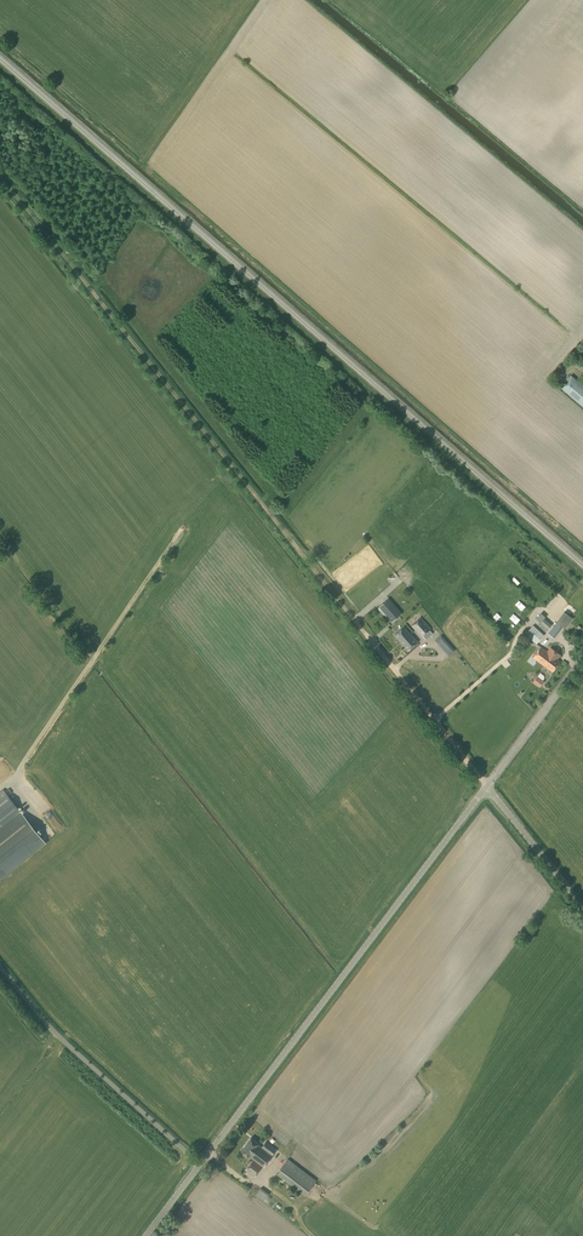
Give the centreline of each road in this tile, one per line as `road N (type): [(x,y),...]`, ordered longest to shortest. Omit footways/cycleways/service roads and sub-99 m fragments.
road 1 (track): [(394,669),(0,182)]
road 2 (unclassified): [(200,1164),(488,786)]
road 3 (unclassified): [(200,1164),(65,1045),(0,966)]
road 4 (unclassified): [(488,786),(582,659)]
road 5 (unclassified): [(582,905),(488,786)]
road 6 (unclassified): [(488,786),(394,669)]

